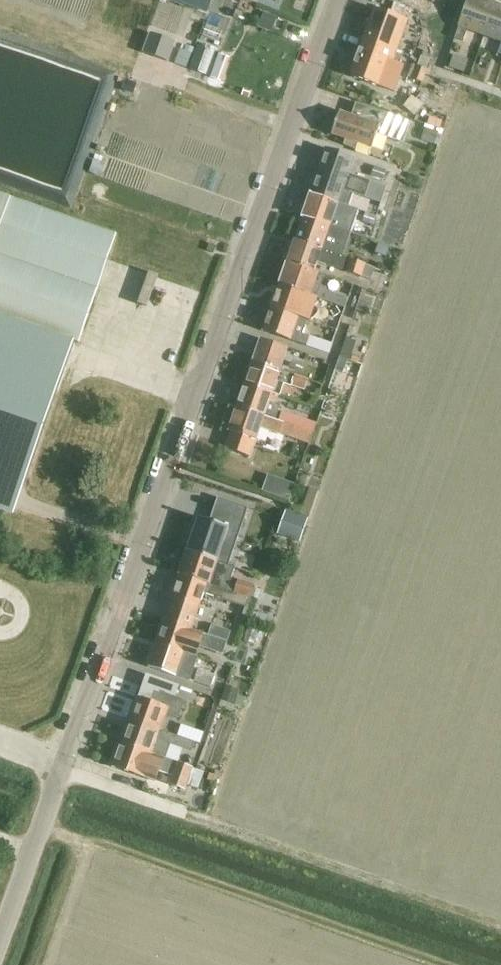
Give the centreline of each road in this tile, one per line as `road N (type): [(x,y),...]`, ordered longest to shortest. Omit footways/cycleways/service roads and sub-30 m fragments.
road 1 (tertiary): [(0,938),(336,0)]

